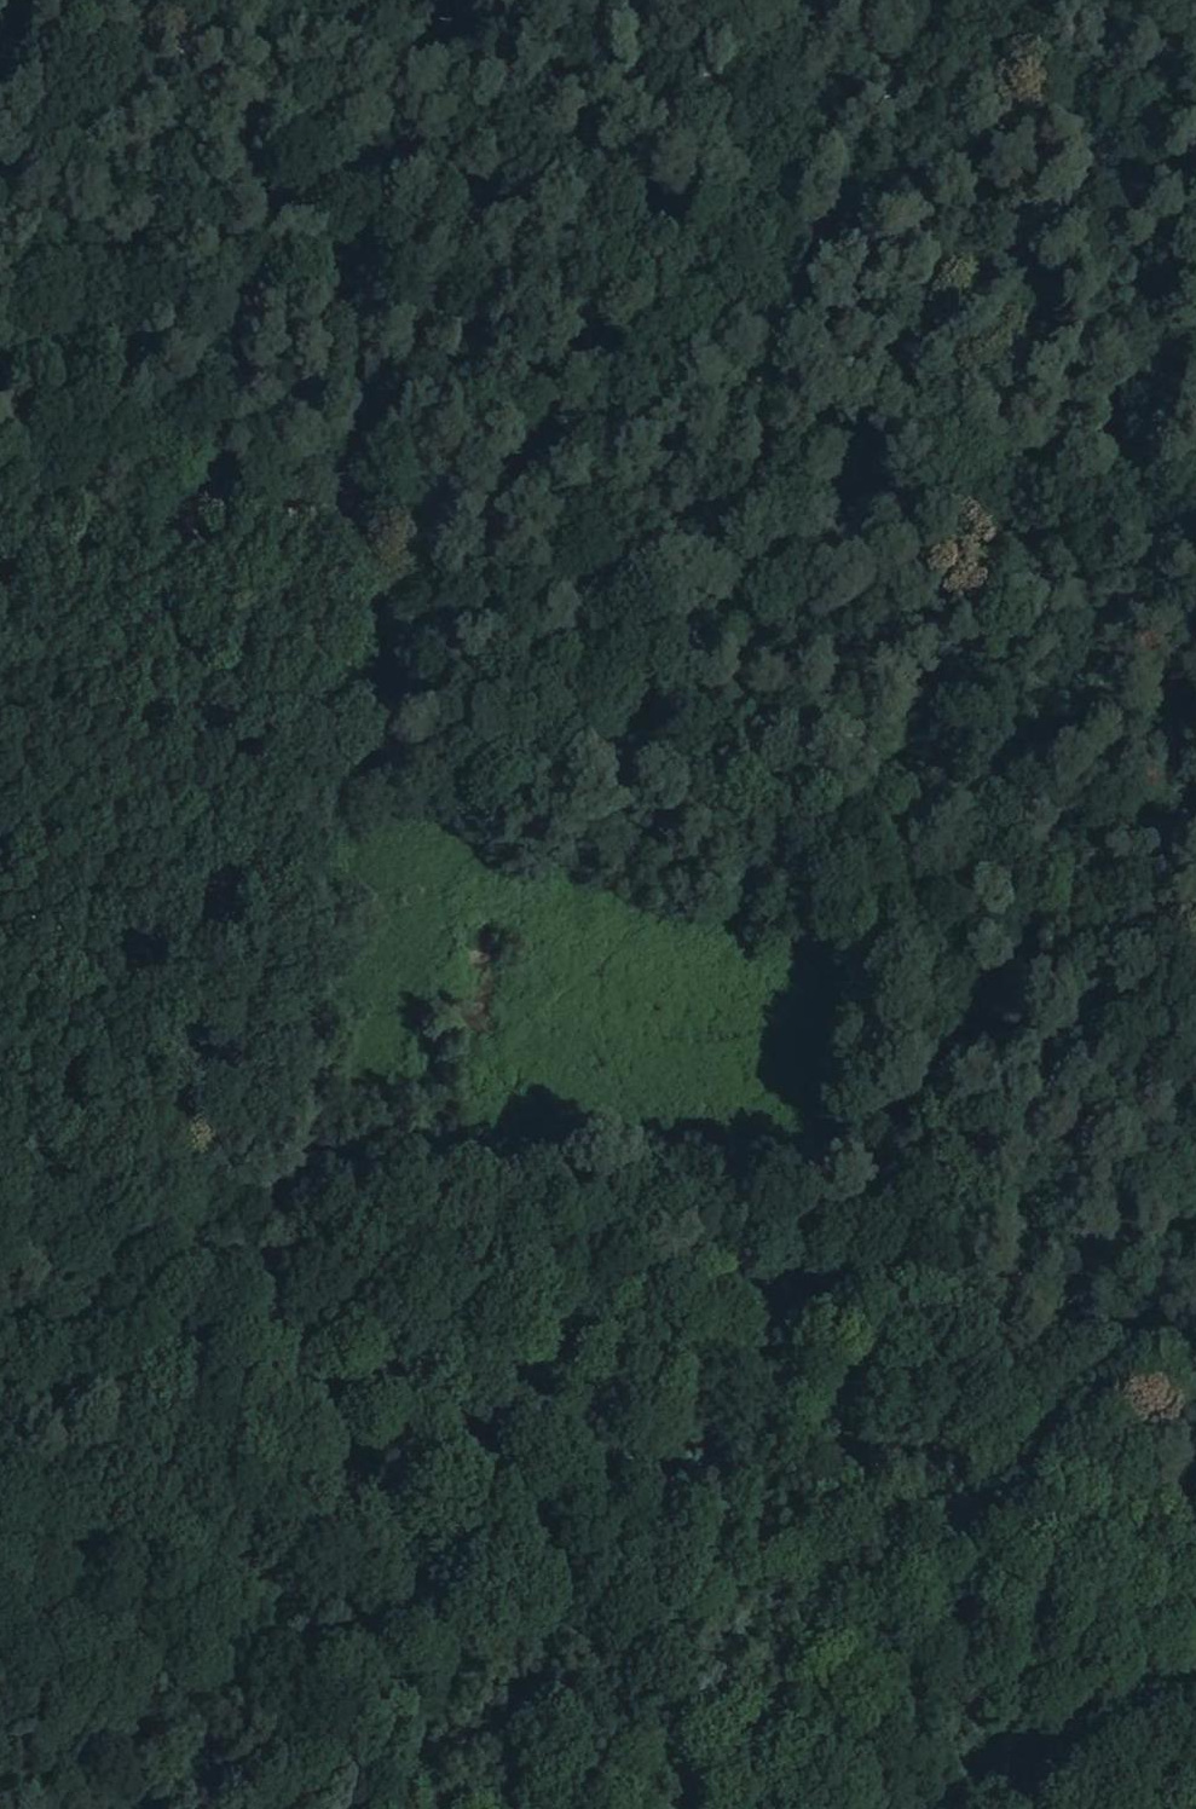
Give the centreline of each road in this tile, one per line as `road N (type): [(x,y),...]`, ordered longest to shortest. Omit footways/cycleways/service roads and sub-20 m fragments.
road 1 (track): [(216,0),(265,164),(328,523),(329,795),(307,1169),(389,1429),(527,1808)]
road 2 (secondary): [(894,1808),(1195,1649)]

